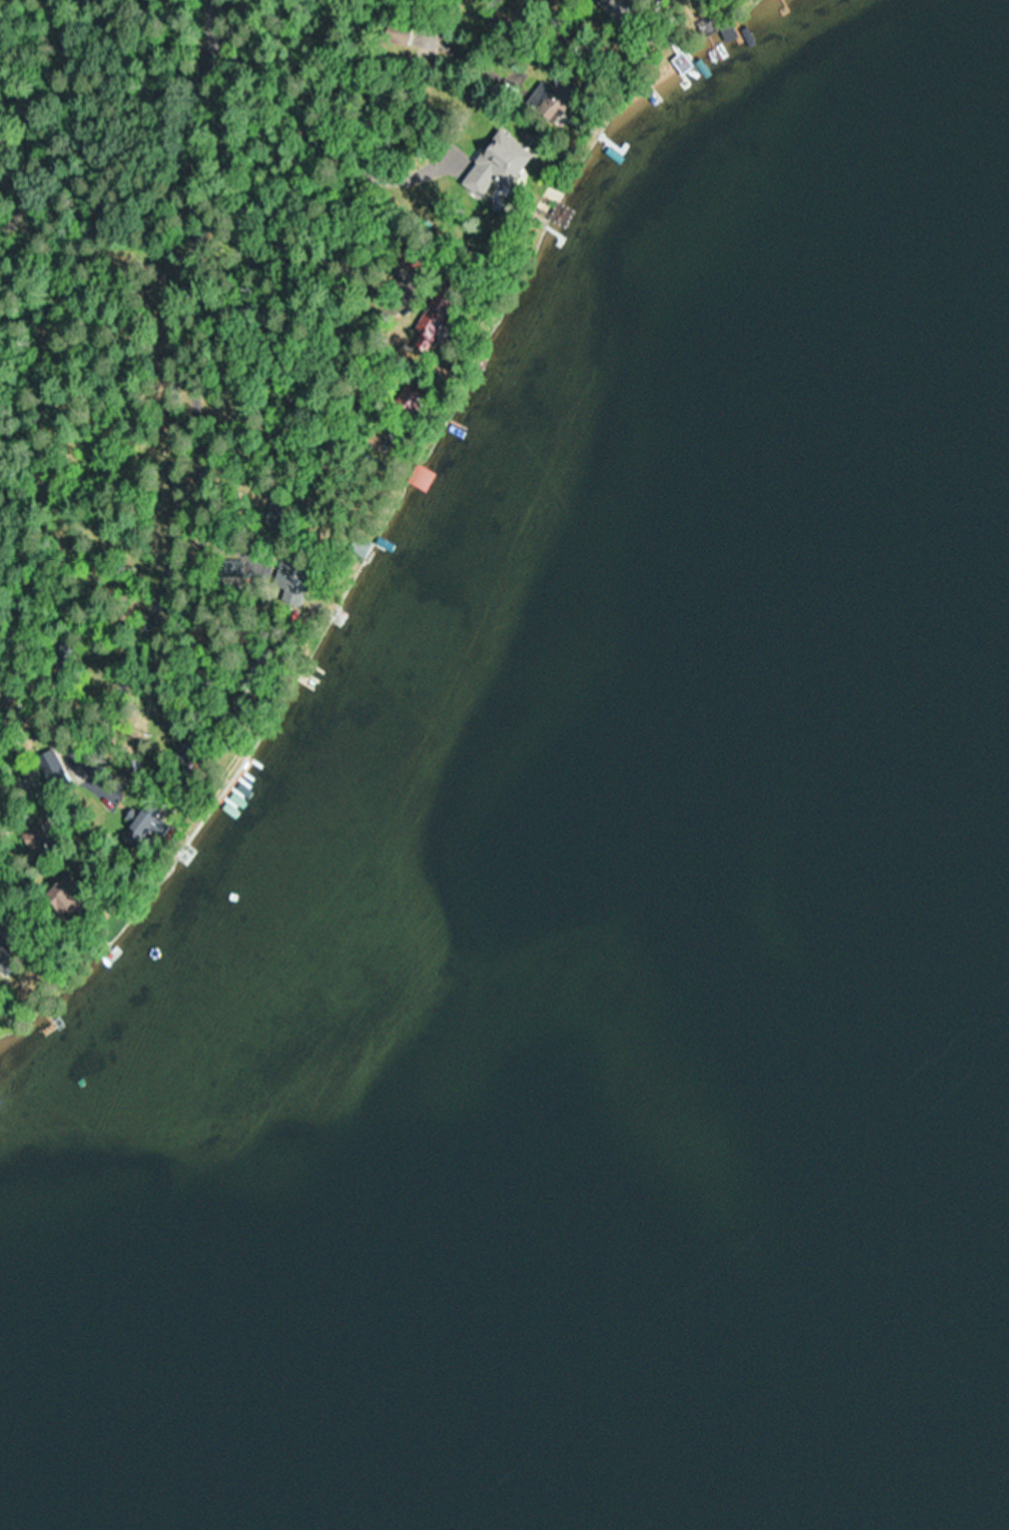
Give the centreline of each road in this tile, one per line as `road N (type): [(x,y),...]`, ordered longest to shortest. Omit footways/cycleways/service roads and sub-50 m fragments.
road 1 (residential): [(105,714),(168,541),(167,300),(199,0)]

